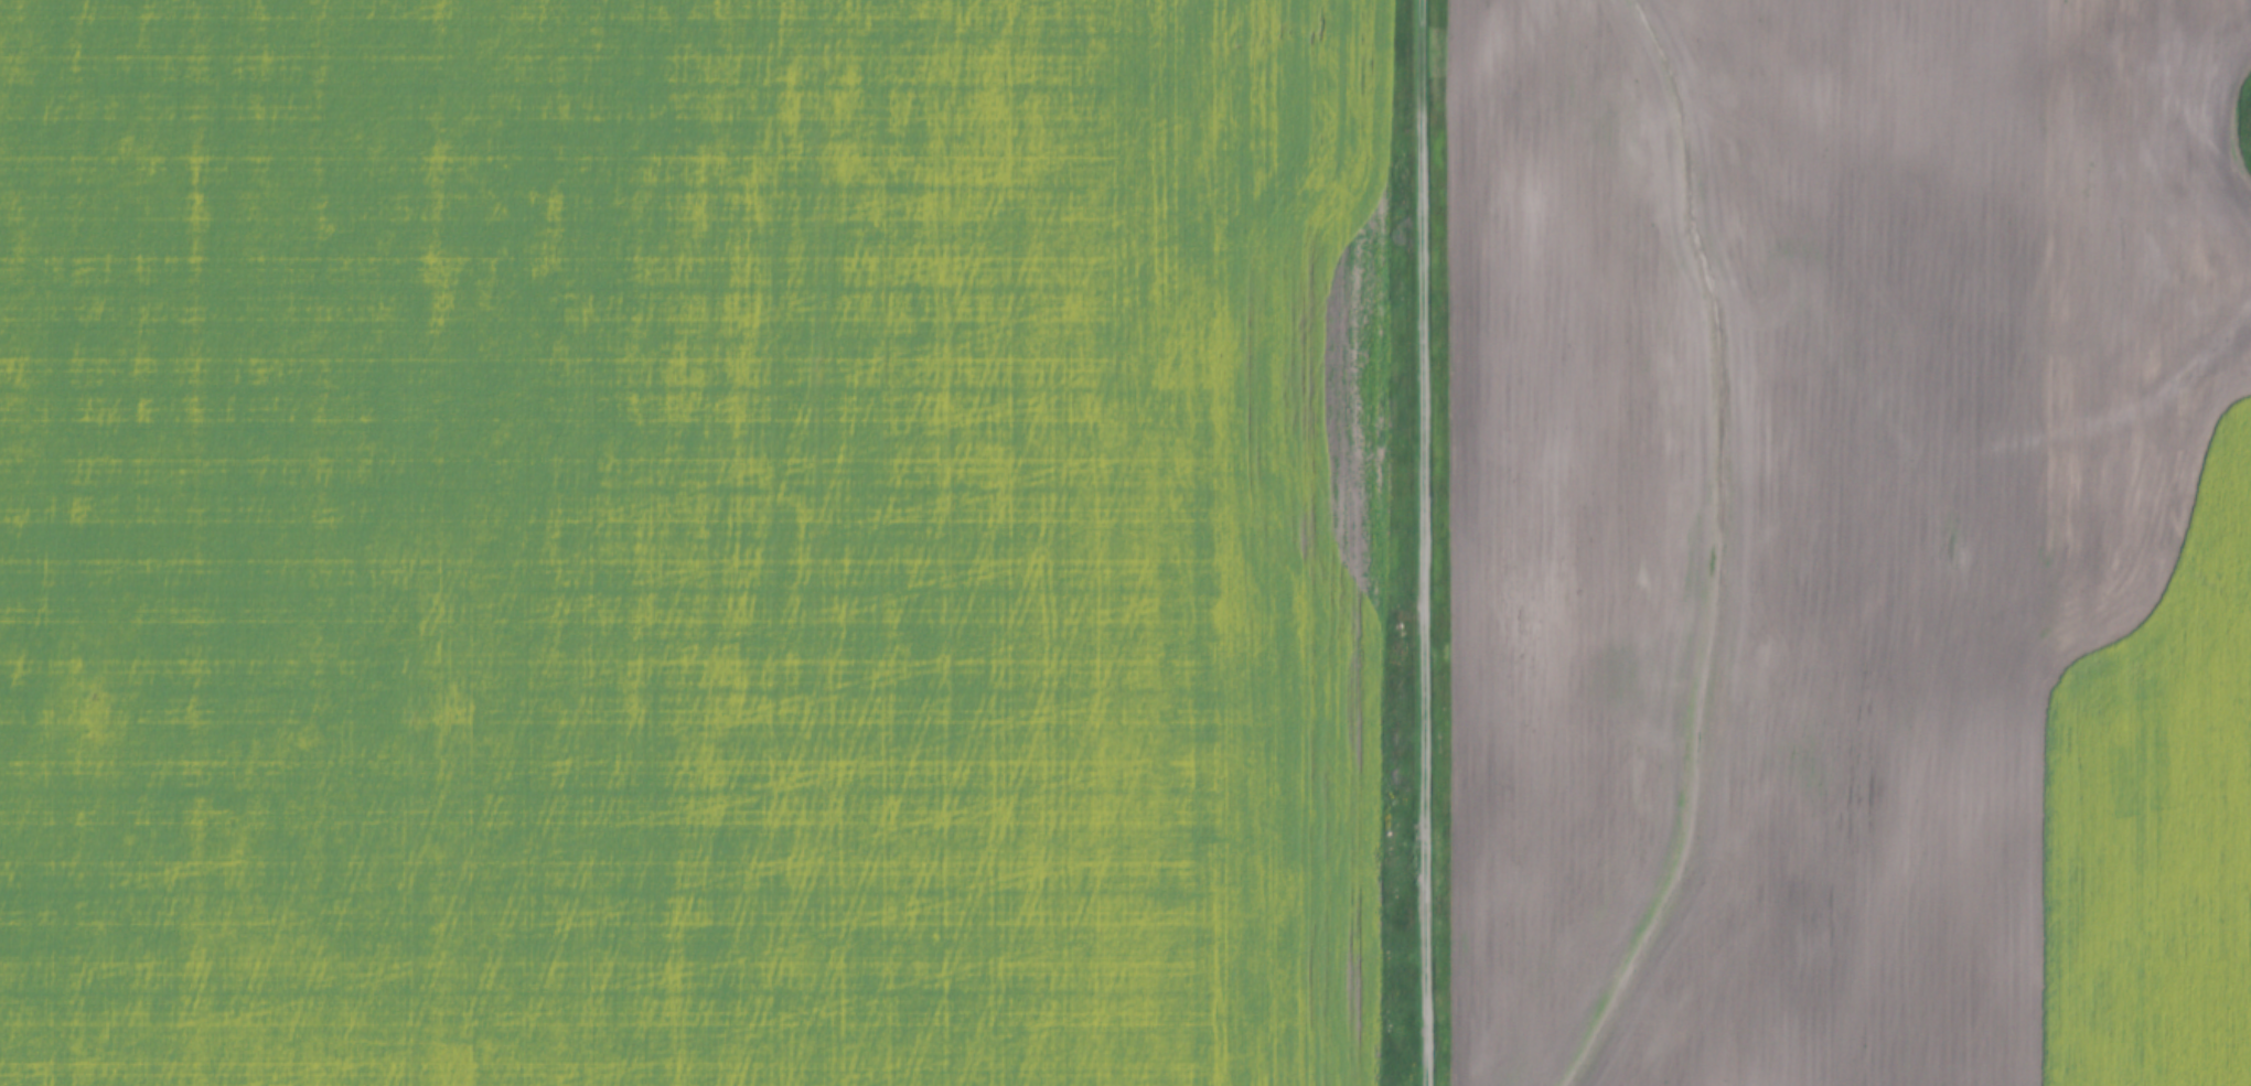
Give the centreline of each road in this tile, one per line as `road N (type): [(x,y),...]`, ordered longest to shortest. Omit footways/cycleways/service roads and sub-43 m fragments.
road 1 (track): [(1430,1085),(1427,0)]

